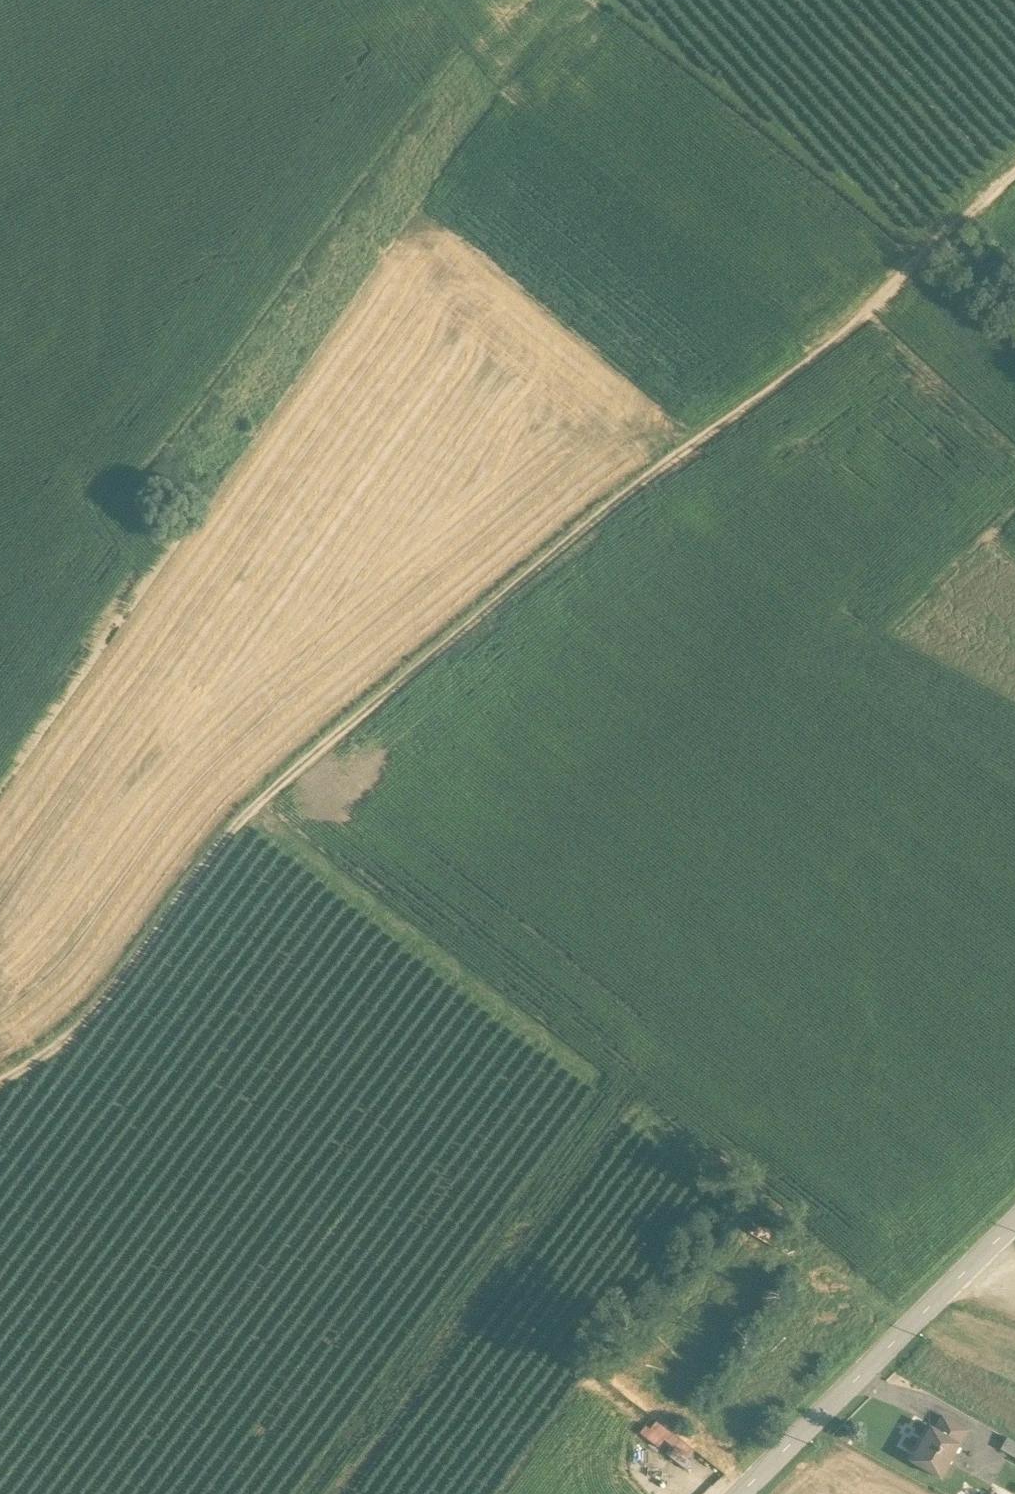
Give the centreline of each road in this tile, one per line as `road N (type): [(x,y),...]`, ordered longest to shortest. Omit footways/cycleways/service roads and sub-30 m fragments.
road 1 (track): [(0,1080),(85,1022),(246,817),(293,772),(629,492),(805,366),(1014,172)]
road 2 (residential): [(739,1493),(1014,1223)]

